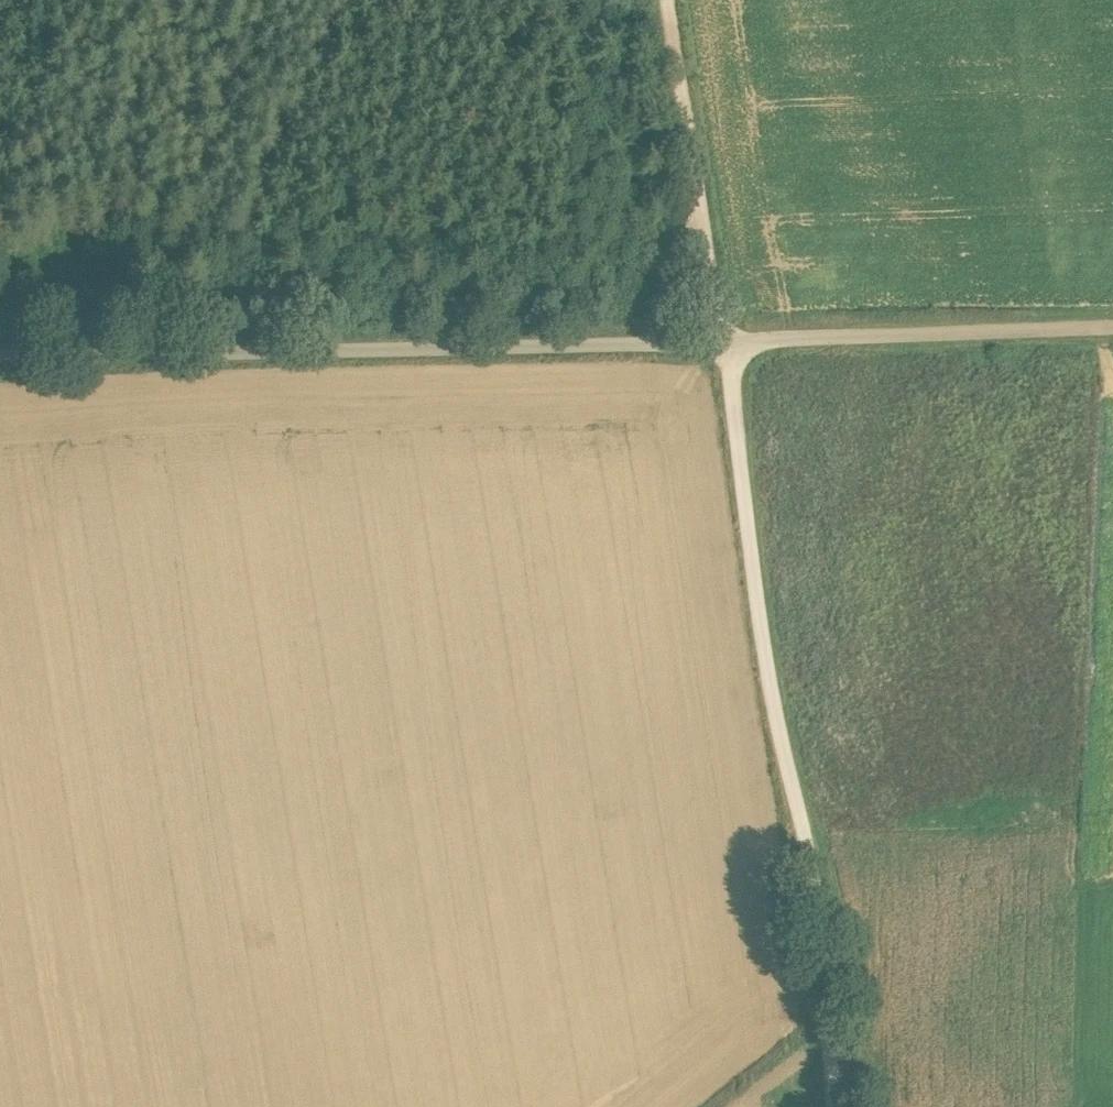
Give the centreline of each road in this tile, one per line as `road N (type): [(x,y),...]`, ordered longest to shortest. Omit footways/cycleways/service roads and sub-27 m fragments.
road 1 (track): [(839,1106),(817,876),(763,655),(730,343),(709,264),(668,0)]
road 2 (unclassified): [(1112,330),(0,373)]

